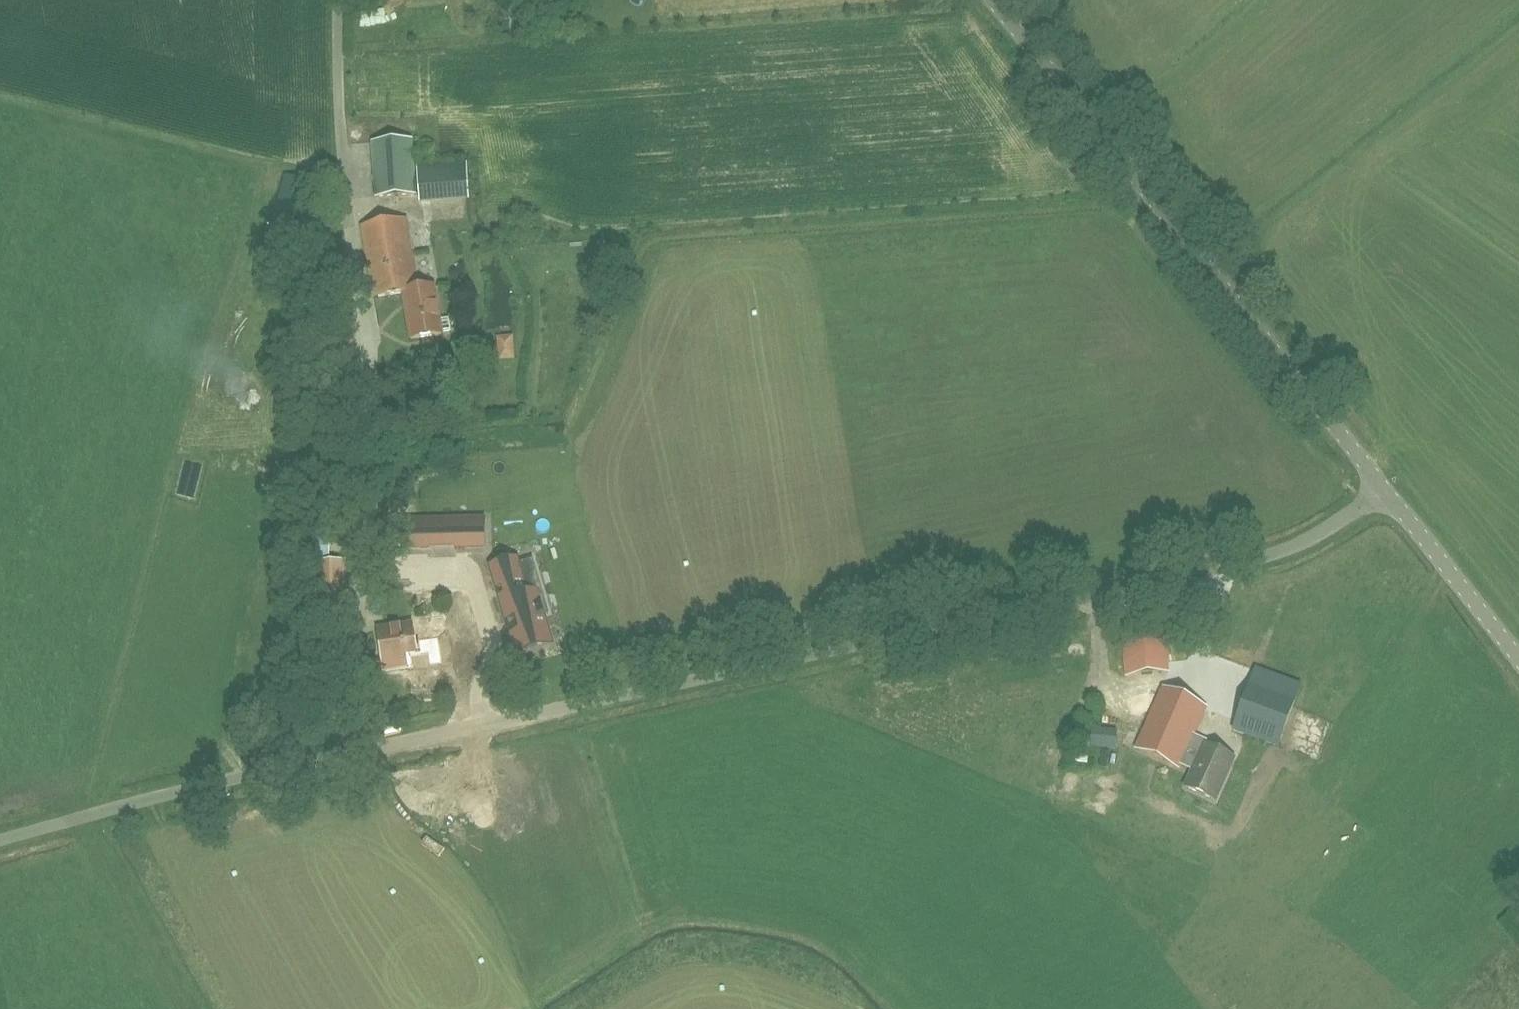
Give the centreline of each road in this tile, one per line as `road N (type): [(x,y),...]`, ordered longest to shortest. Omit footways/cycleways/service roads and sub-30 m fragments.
road 1 (unclassified): [(0,839),(184,789),(1238,563),(1307,540),(1386,492)]
road 2 (unclassified): [(1386,492),(989,0)]
road 3 (unclassified): [(1518,661),(1386,492)]

